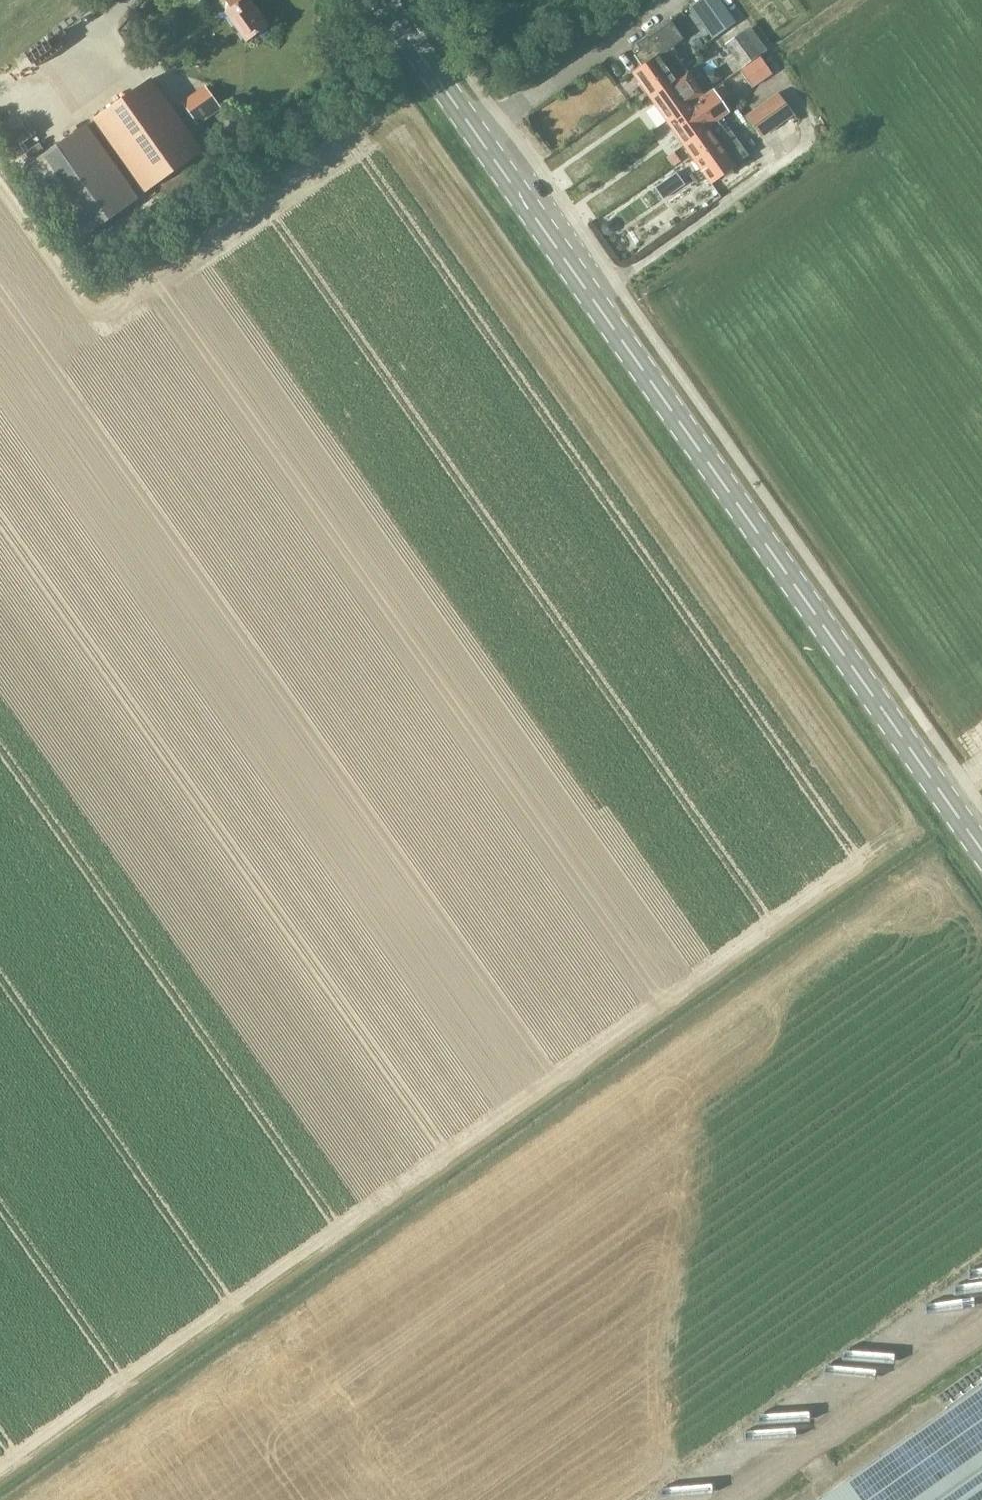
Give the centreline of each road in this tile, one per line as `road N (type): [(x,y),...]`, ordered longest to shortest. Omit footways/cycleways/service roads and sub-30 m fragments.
road 1 (secondary): [(981,849),(382,0)]
road 2 (track): [(104,14),(0,78)]

